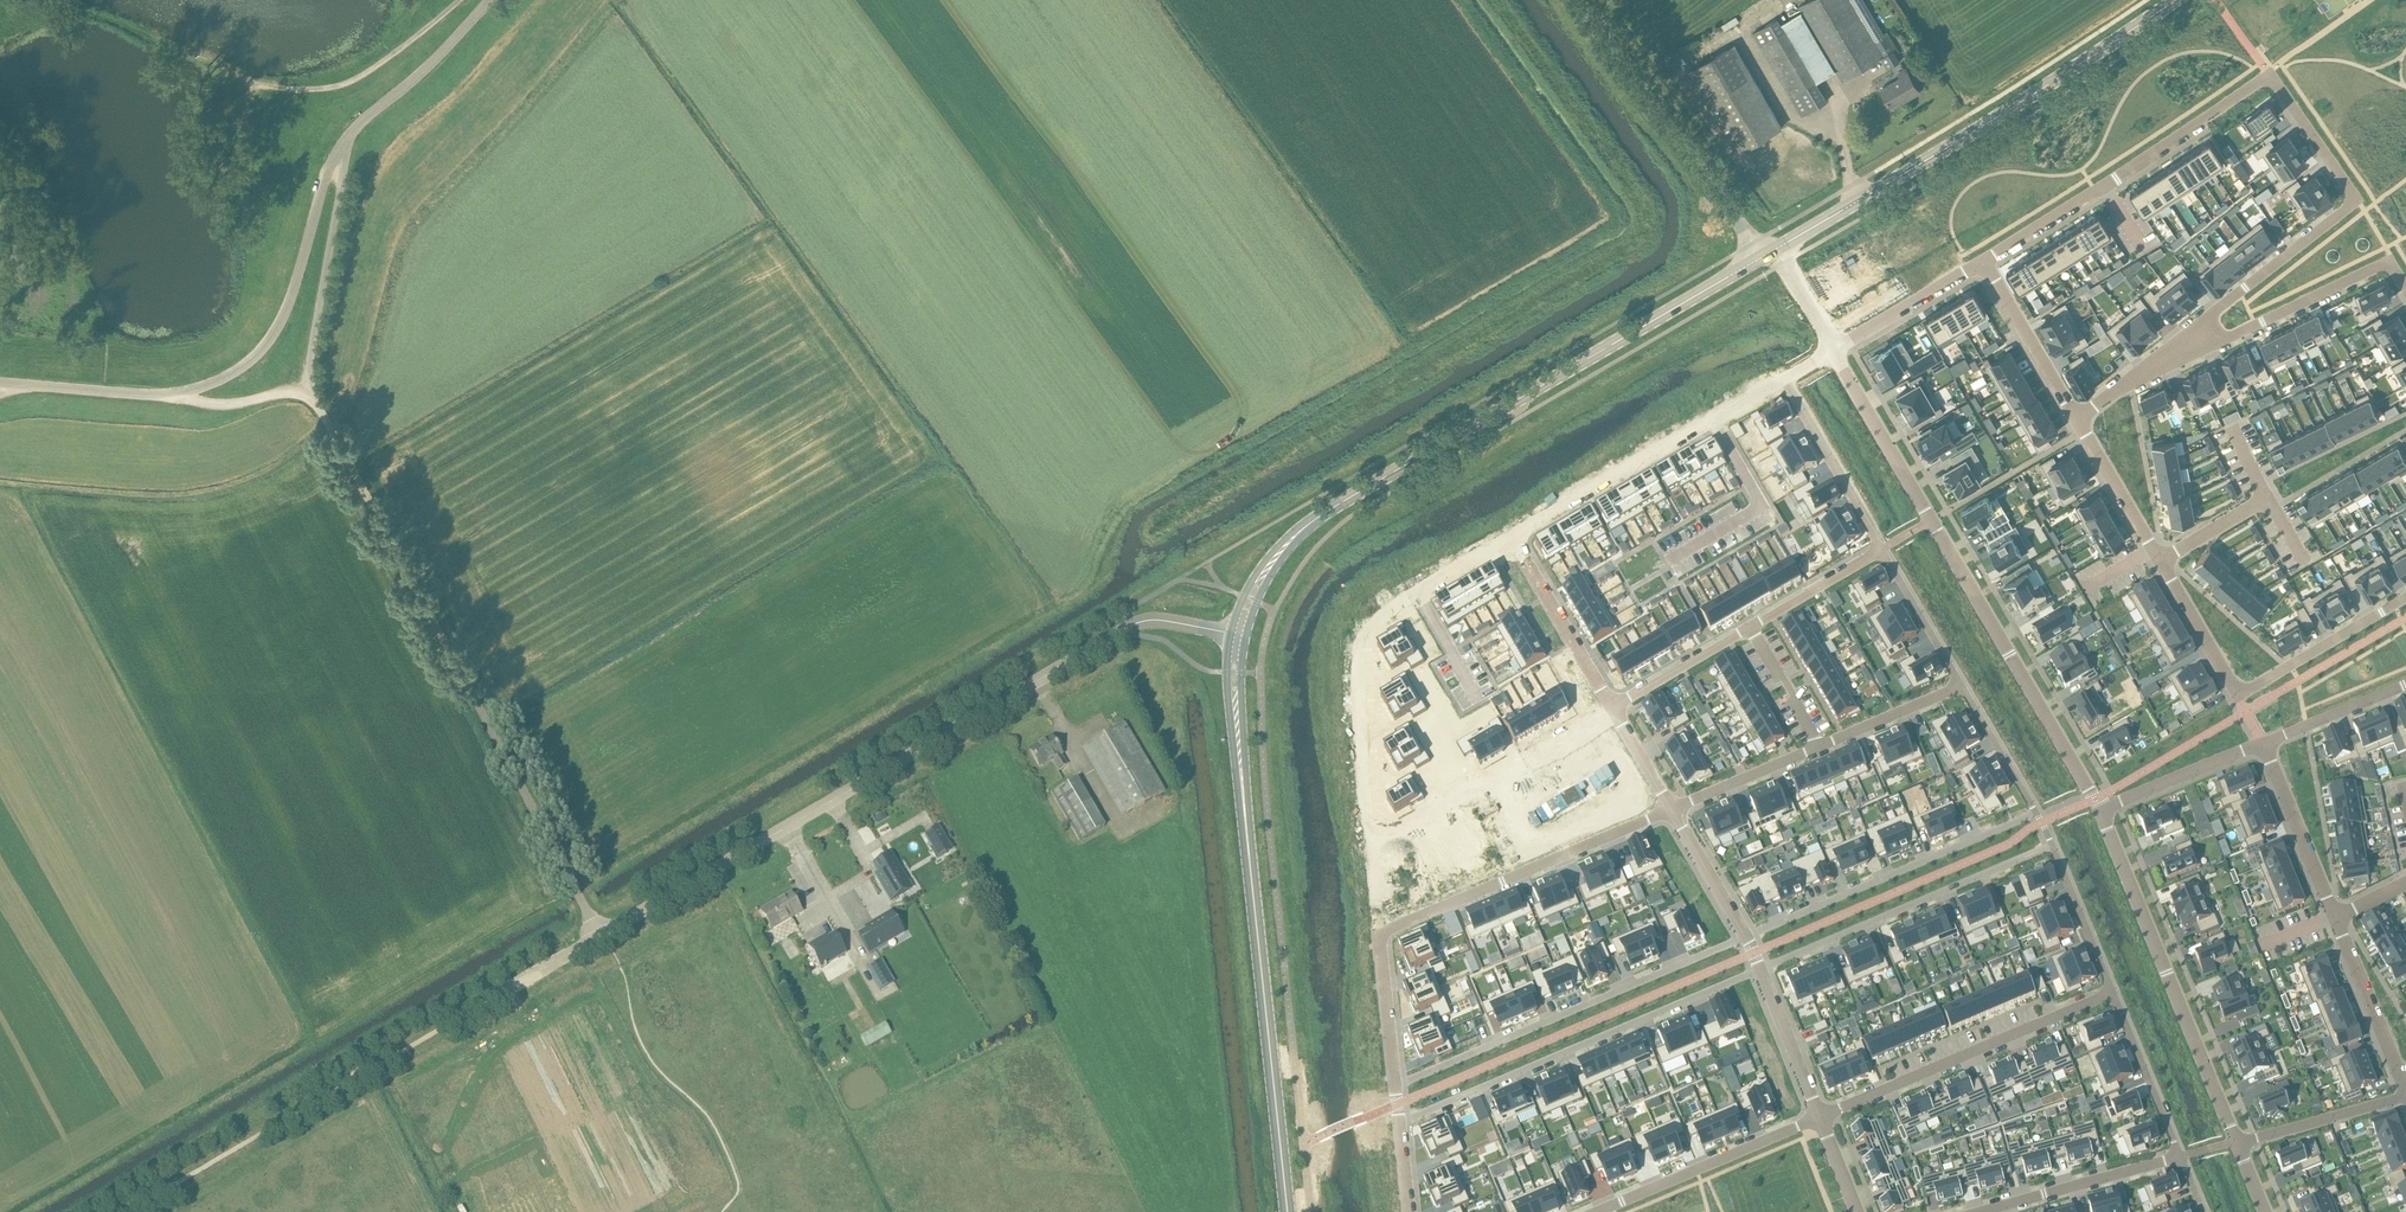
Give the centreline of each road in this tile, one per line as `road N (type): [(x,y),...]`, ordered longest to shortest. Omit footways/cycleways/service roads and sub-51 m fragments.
road 1 (unclassified): [(599,936),(308,389),(345,145)]
road 2 (unclassified): [(599,936),(1124,630),(1171,623),(1240,637)]
road 3 (residential): [(2212,314),(2358,199),(2273,79),(1983,261)]
road 4 (residential): [(1513,536),(1395,606),(1368,635),(1358,686),(1370,842),(1614,709)]
road 5 (secondary): [(1240,637),(1274,563),(1333,507),(1762,257)]
road 6 (secondary): [(1288,1211),(1249,855),(1234,672),(1240,637)]
road 7 (unclassified): [(126,1211),(599,936)]
road 8 (unclassified): [(2101,812),(1834,352)]
road 9 (unclassified): [(0,384),(183,394),(242,369),(285,314),(327,170),(345,145)]
road 10 (residential): [(1395,1085),(1377,938),(1673,810)]
road 11 (secondary): [(1776,249),(2171,0)]
road 12 (residential): [(1760,970),(1399,1124)]
road 13 (residential): [(1395,1085),(1746,937)]
road 14 (unclassified): [(2236,1141),(2101,812)]
road 15 (residential): [(2162,560),(2238,694),(2405,598)]
road 16 (residential): [(2052,846),(1760,970)]
road 17 (residential): [(1746,937),(2037,813)]
road 18 (unclassified): [(1762,257),(1580,0)]
road 19 (residential): [(2112,993),(1823,1116)]
road 20 (residential): [(1783,380),(1513,536)]
road 21 (track): [(460,0),(343,86),(265,91),(233,79)]
road 22 (residential): [(1823,1116),(1596,1211)]
road 23 (residential): [(2180,1157),(1970,1211)]
road 24 (residential): [(2405,290),(2388,261),(2226,339)]
road 25 (unclassified): [(345,145),(490,0)]
road 26 (residential): [(1513,536),(1614,709)]
road 27 (residential): [(1783,380),(1883,546)]
road 28 (residential): [(2335,917),(2264,741)]
road 29 (residential): [(1983,261),(2077,417)]
road 30 (residential): [(2101,812),(2264,741)]
road 31 (residential): [(2112,993),(2180,1157)]
road 32 (residential): [(2405,1097),(2236,1141)]
road 33 (residential): [(1983,261),(1834,352)]
road 34 (residential): [(2401,1078),(2335,917)]
road 35 (residential): [(2077,417),(2162,560)]
road 36 (residential): [(1883,546),(1964,685)]
road 37 (residential): [(1614,709),(1751,627)]
road 38 (residential): [(1760,970),(1823,1116)]
road 39 (residential): [(2052,846),(2112,993)]
road 40 (residential): [(1818,747),(1964,685)]
road 41 (residential): [(1673,810),(1818,747)]
road 42 (residential): [(1751,627),(1883,546)]
road 43 (residential): [(2264,741),(2405,683)]
road 44 (residential): [(1964,685),(2037,813)]
road 45 (residential): [(1673,810),(1746,937)]
road 46 (residential): [(1751,627),(1818,747)]
road 47 (track): [(308,389),(204,403),(183,394)]
road 48 (residential): [(2267,495),(2162,560)]

